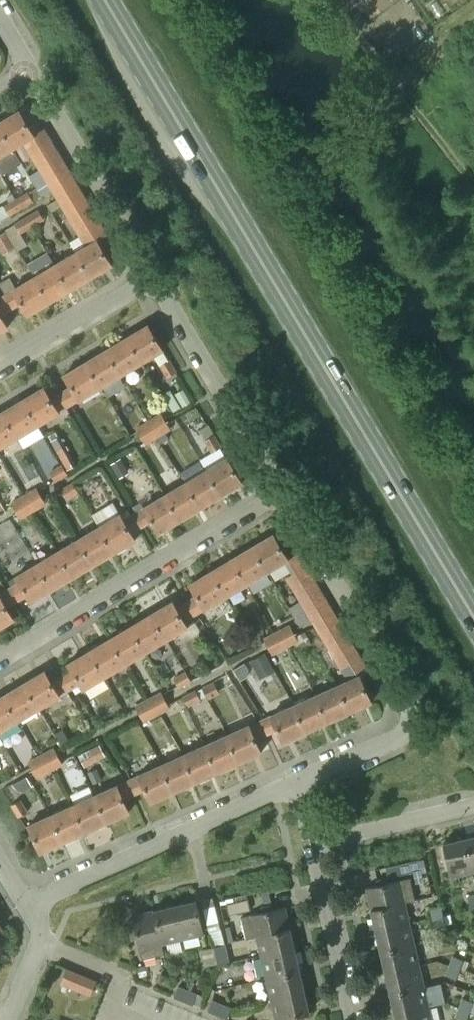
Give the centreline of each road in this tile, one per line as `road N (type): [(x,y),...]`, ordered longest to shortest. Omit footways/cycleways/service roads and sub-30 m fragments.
road 1 (primary): [(473,625),(94,0)]
road 2 (residential): [(293,770),(380,729),(394,707),(393,685),(276,489)]
road 3 (residential): [(0,661),(276,489)]
road 4 (residential): [(41,924),(50,902),(70,889),(293,770)]
road 5 (residential): [(155,283),(24,66)]
road 6 (residential): [(276,489),(155,283)]
road 7 (track): [(325,0),(473,184)]
road 8 (residential): [(354,1019),(314,841)]
road 9 (residential): [(0,372),(155,283)]
road 10 (residential): [(473,805),(314,841)]
road 11 (residential): [(34,943),(120,976),(104,1017),(111,1019)]

